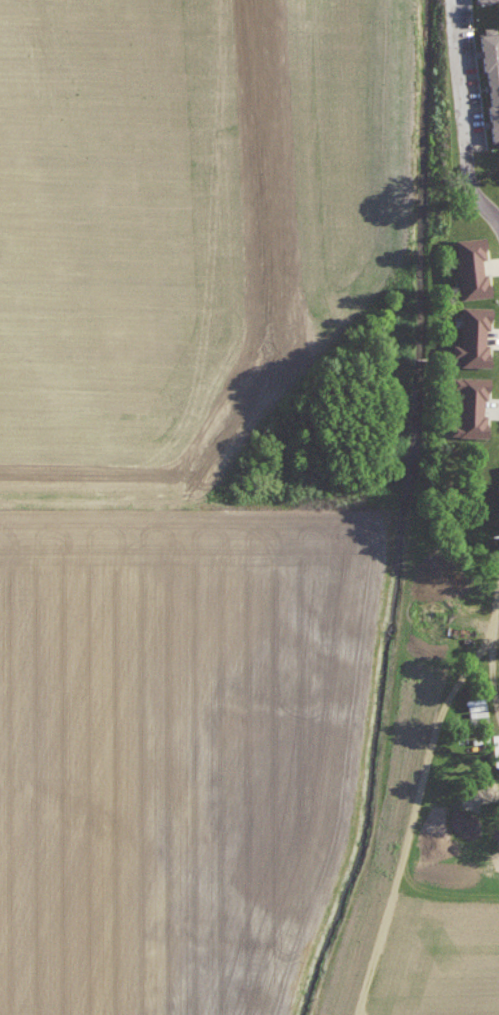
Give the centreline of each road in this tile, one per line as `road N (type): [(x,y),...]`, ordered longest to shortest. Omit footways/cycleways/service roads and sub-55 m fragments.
road 1 (residential): [(350,1014),(438,696),(498,587)]
road 2 (residential): [(450,0),(467,180),(498,220)]

